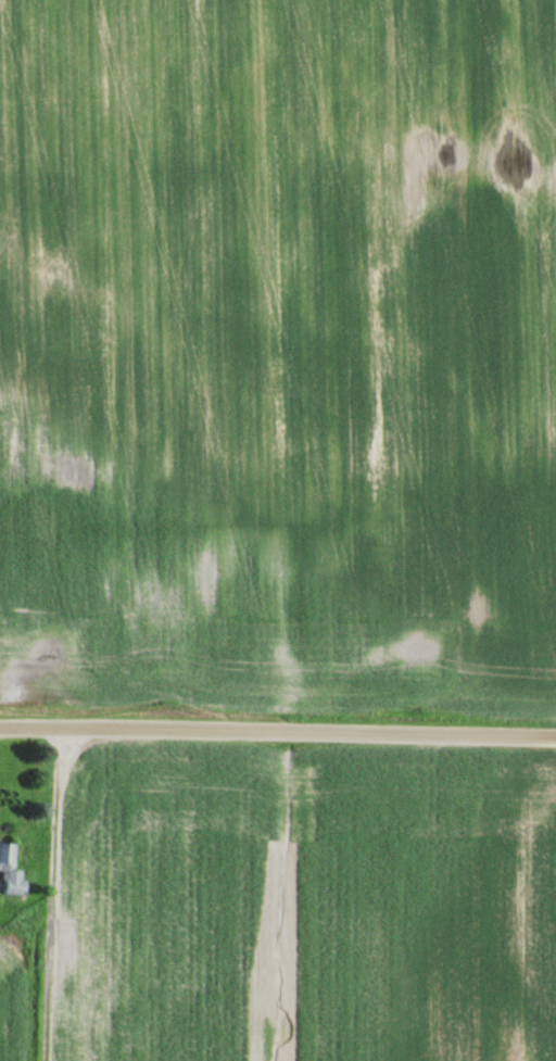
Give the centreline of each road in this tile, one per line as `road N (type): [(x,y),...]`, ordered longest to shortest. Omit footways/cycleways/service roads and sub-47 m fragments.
road 1 (residential): [(0,731),(555,737)]

